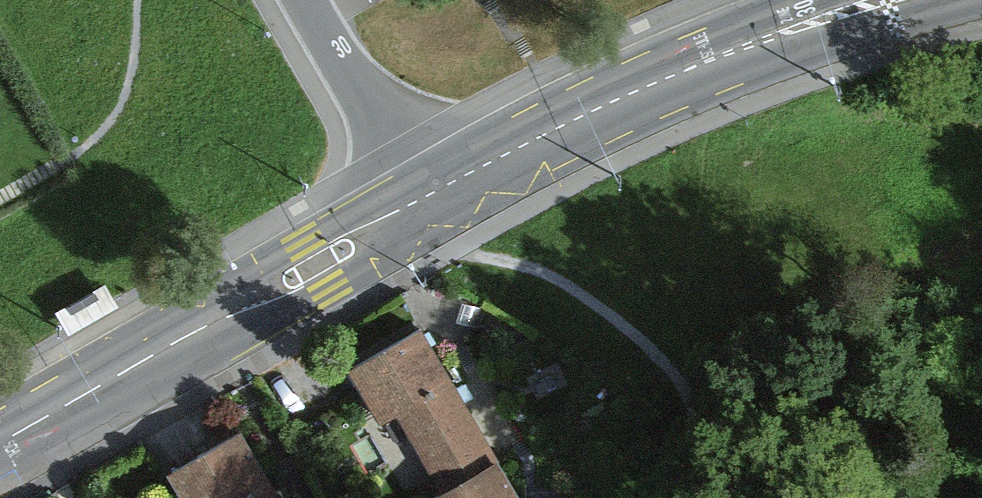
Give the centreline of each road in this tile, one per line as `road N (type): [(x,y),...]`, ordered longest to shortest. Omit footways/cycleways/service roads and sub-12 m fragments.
road 1 (tertiary): [(0,442),(421,200)]
road 2 (tertiary): [(421,200),(602,106),(770,39)]
road 3 (residential): [(307,0),(421,200)]
road 4 (tertiary): [(770,39),(895,21),(966,0)]

